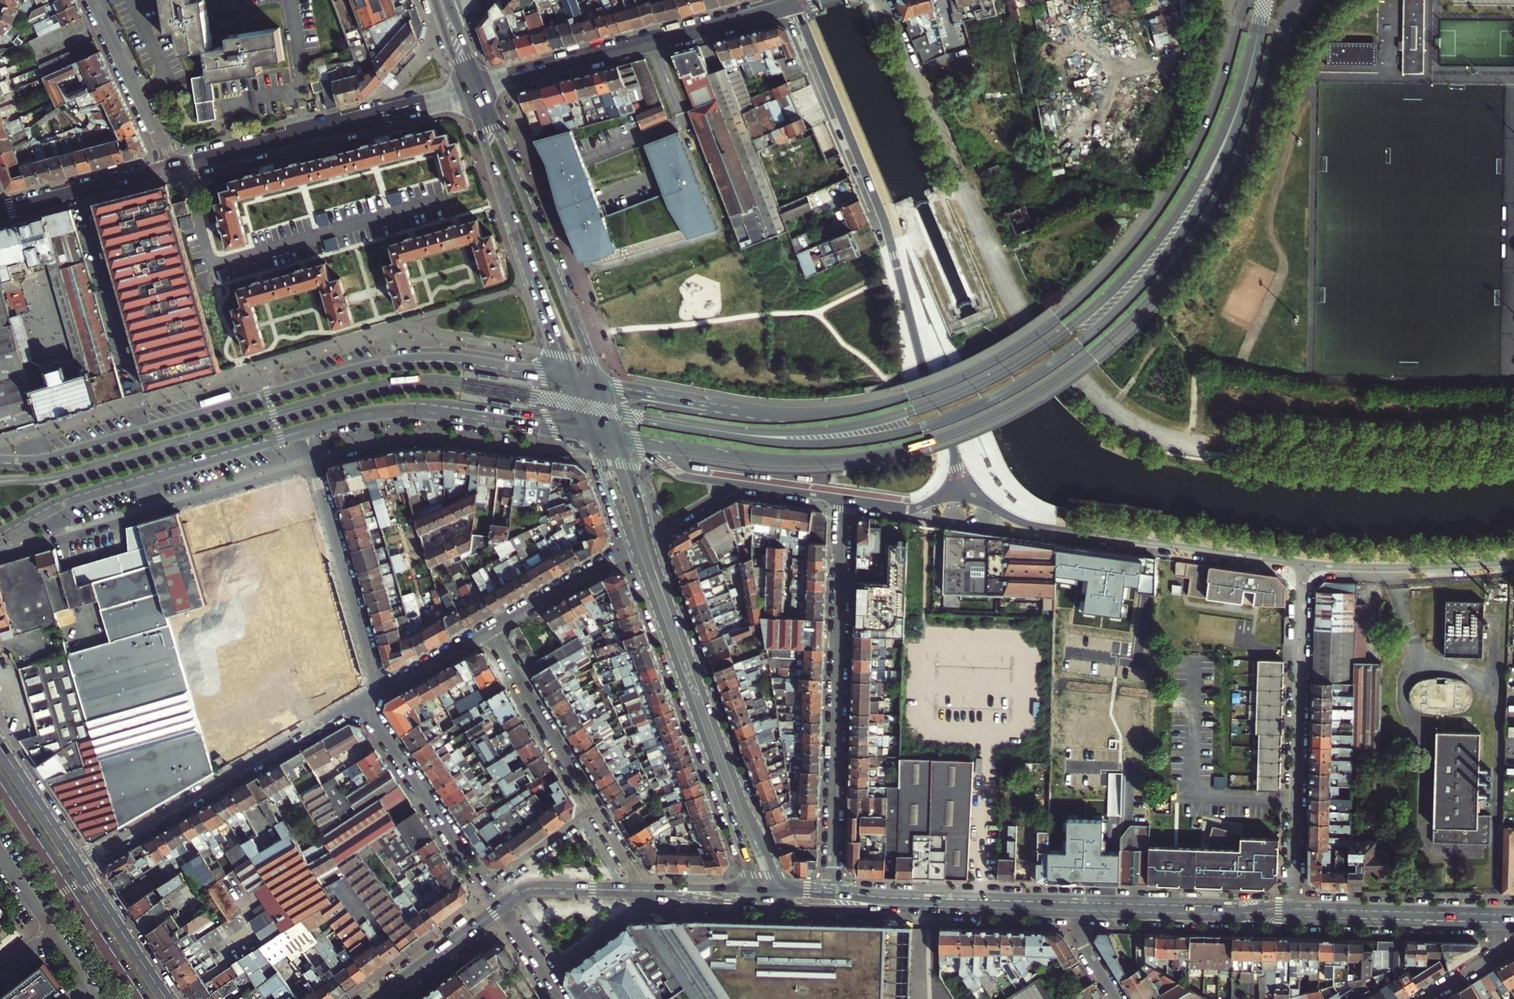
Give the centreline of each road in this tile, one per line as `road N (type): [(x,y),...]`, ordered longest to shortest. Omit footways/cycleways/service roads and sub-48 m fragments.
road 1 (primary): [(630,442),(772,460),(869,457),(977,424),(1063,375),(1151,299),(1216,211),(1255,128),(1296,0)]
road 2 (primary): [(1247,0),(1183,172),(1138,238),(1075,305),(946,382),(863,409),(784,414)]
road 3 (primary): [(572,380),(452,360),(397,362),(53,460),(0,463)]
road 4 (residential): [(1201,442),(1156,434),(1110,410),(1038,336),(958,177),(883,0)]
road 5 (residential): [(966,486),(922,367),(886,224),(791,5)]
road 6 (residential): [(845,500),(831,897)]
road 7 (secondary): [(781,892),(648,538)]
road 8 (secondary): [(633,547),(758,890)]
road 9 (residential): [(966,486),(1035,528),(1302,562)]
road 10 (residential): [(1292,909),(1302,562)]
road 11 (residential): [(361,702),(79,868)]
road 12 (primary): [(0,536),(67,500),(304,431)]
road 13 (tertiary): [(791,5),(481,88)]
road 14 (secondary): [(599,385),(481,88)]
road 15 (secondary): [(466,92),(572,380)]
road 16 (residential): [(174,166),(466,92)]
road 17 (residential): [(304,431),(378,692)]
road 18 (secondary): [(0,784),(143,998)]
road 19 (secondary): [(783,909),(1025,909)]
road 20 (residential): [(361,702),(485,888)]
road 21 (secondary): [(1081,911),(1292,909)]
road 22 (residential): [(1302,562),(1513,560)]
road 23 (residential): [(593,809),(490,630)]
road 24 (secondary): [(1292,909),(1498,915)]
road 25 (secondary): [(1025,909),(831,897)]
road 26 (primary): [(784,414),(599,385)]
road 27 (primary): [(408,411),(592,435)]
road 28 (residential): [(174,166),(96,0)]
road 29 (residential): [(0,211),(174,166)]
road 30 (secondary): [(784,414),(736,417),(645,404),(608,411)]
road 31 (secondary): [(408,411),(583,410)]
road 32 (residential): [(633,547),(490,630)]
road 33 (secondary): [(167,998),(79,868)]
road 34 (secondary): [(379,998),(499,908)]
road 35 (secondary): [(499,908),(536,889),(643,891)]
road 36 (secondary): [(79,868),(0,747)]
road 37 (residential): [(485,888),(593,809)]
road 38 (residential): [(490,630),(378,692)]
road 39 (residential): [(845,500),(917,508),(966,486)]
road 40 (residential): [(630,442),(680,473),(743,485)]
road 41 (secondary): [(643,891),(764,908)]
road 42 (residential): [(1498,915),(1491,954),(1424,998)]

